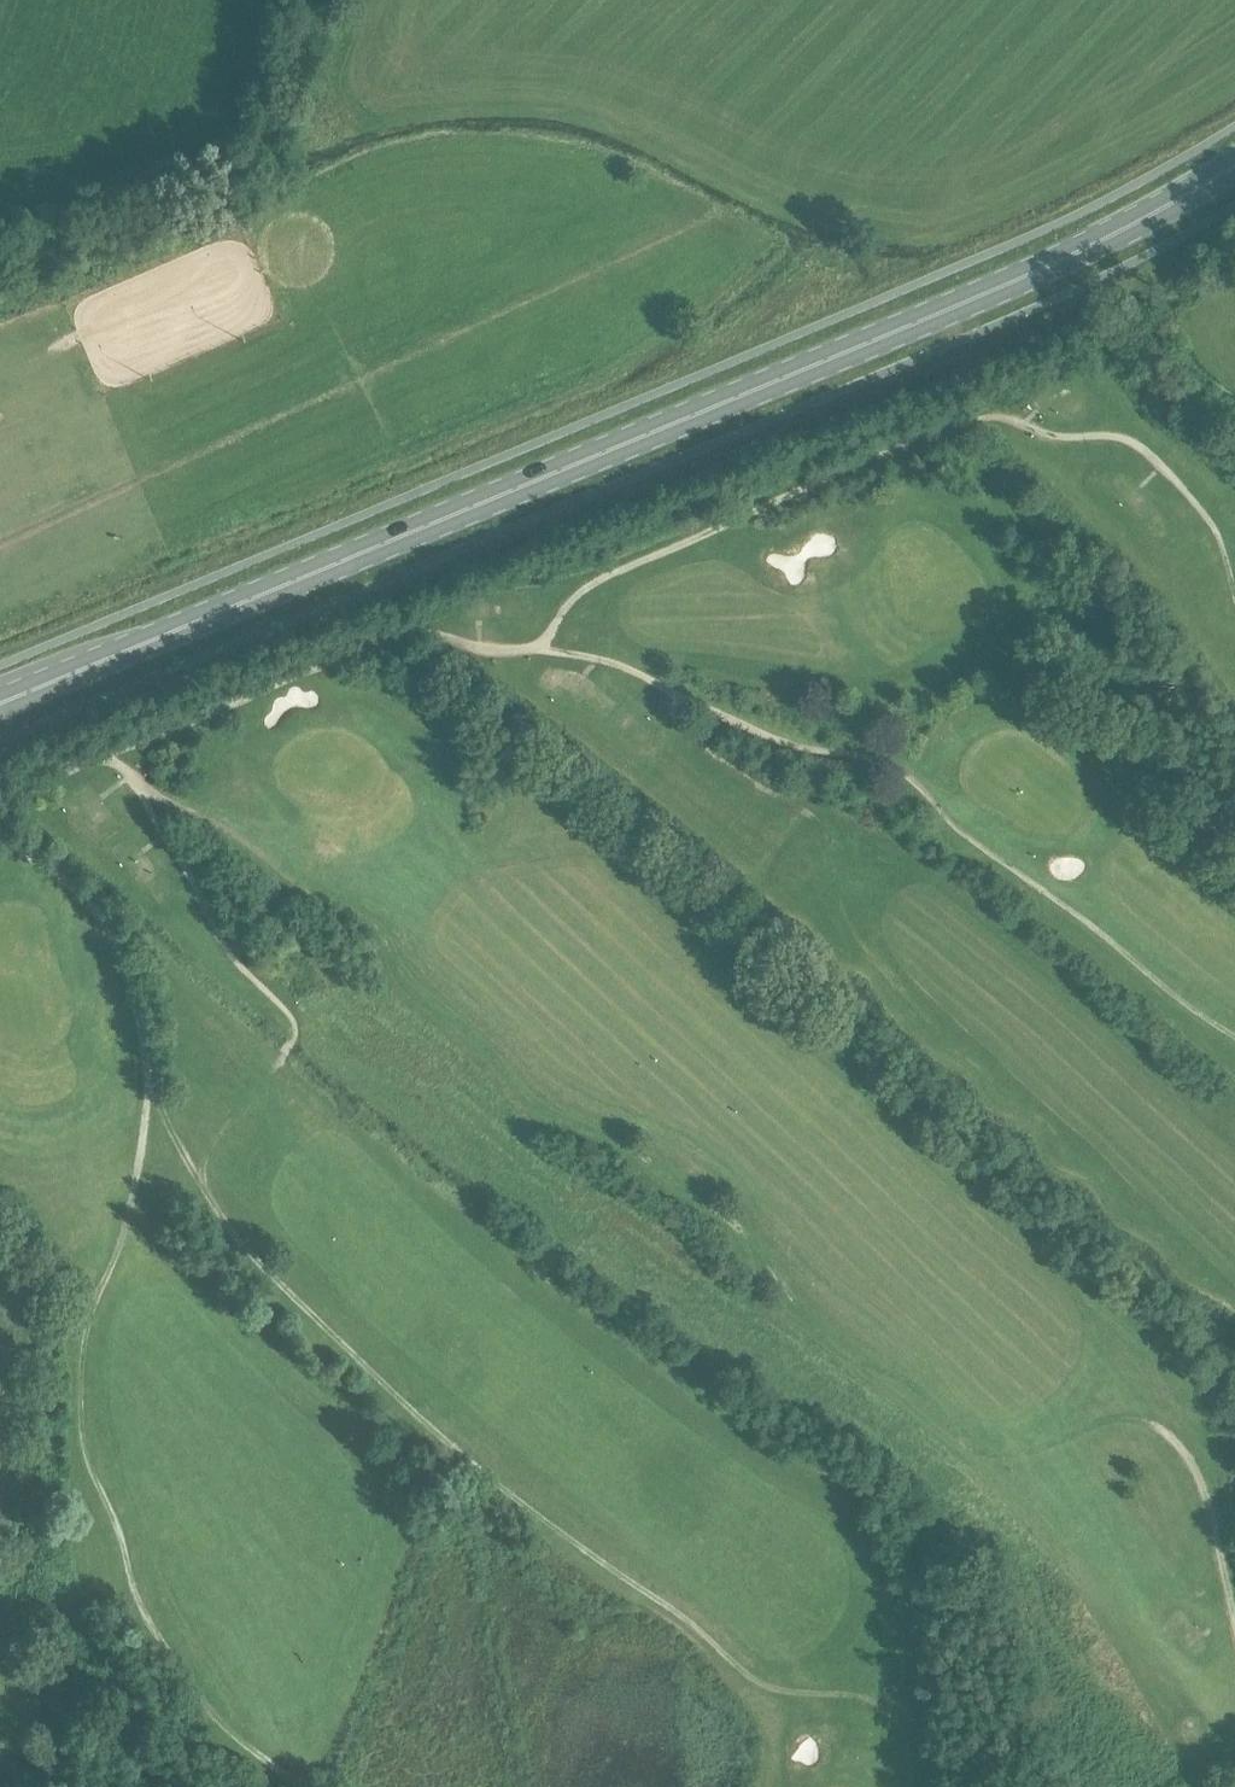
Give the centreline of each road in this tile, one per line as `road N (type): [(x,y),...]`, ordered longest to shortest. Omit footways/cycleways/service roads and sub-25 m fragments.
road 1 (primary): [(0,707),(1088,261),(1234,177)]

